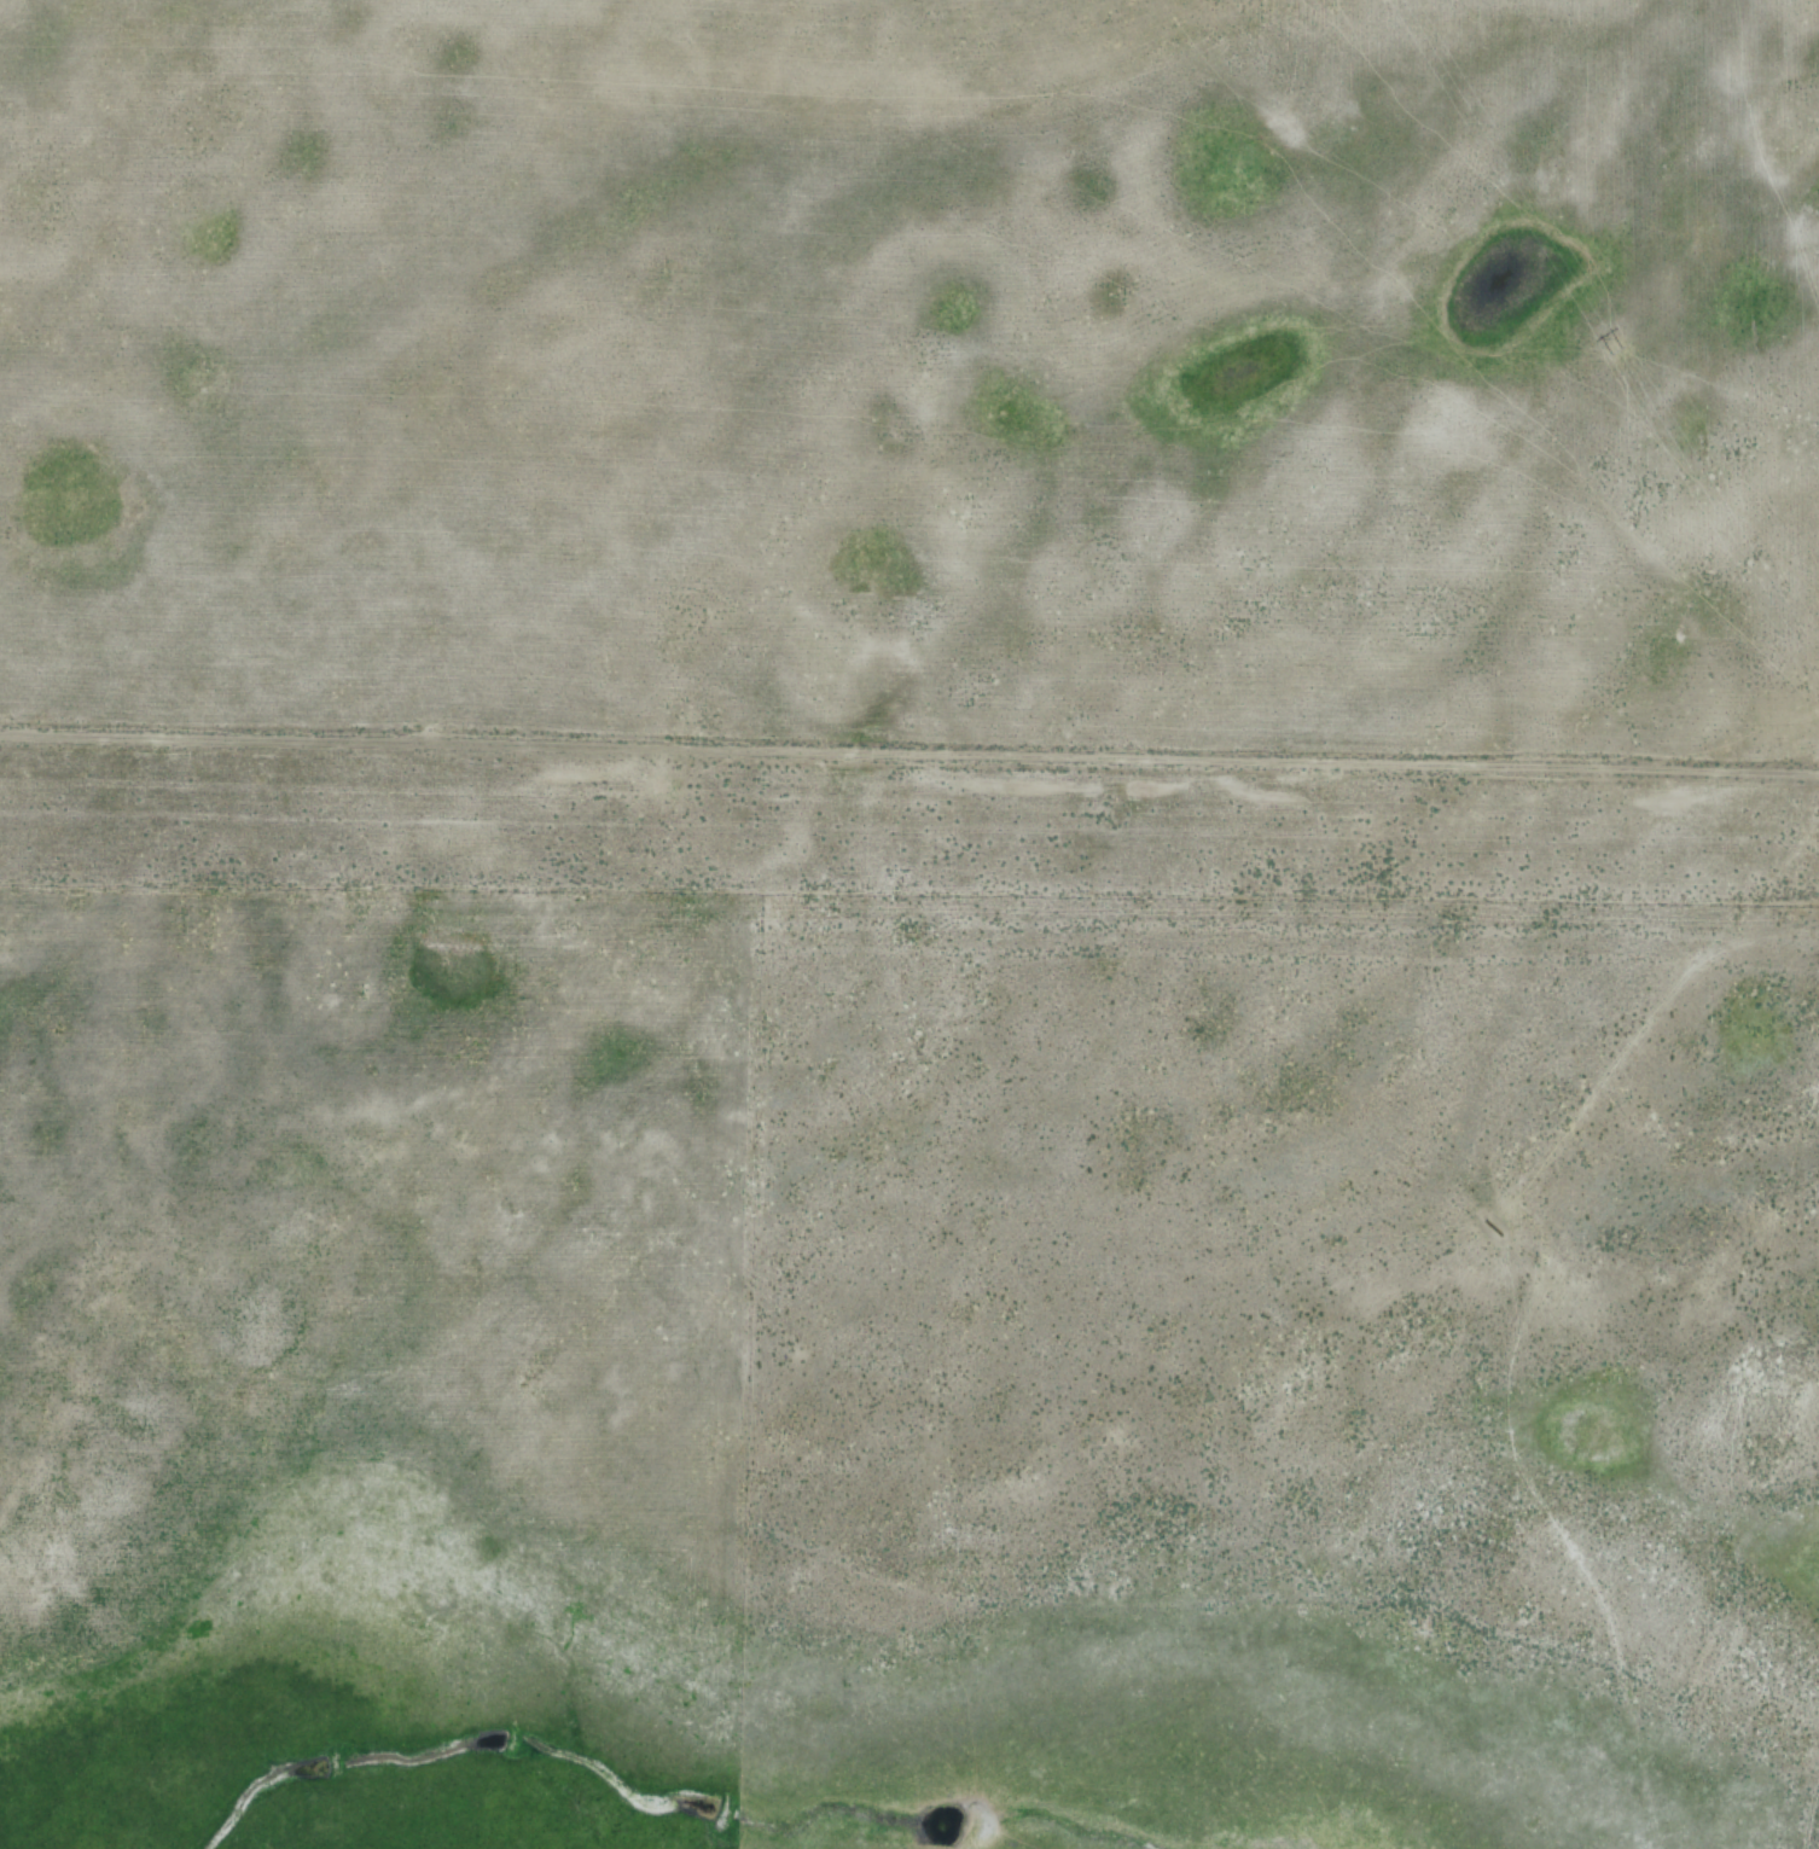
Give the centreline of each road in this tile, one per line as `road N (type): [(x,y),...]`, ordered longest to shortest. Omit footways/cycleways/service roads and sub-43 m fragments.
road 1 (track): [(1818,862),(0,813)]

